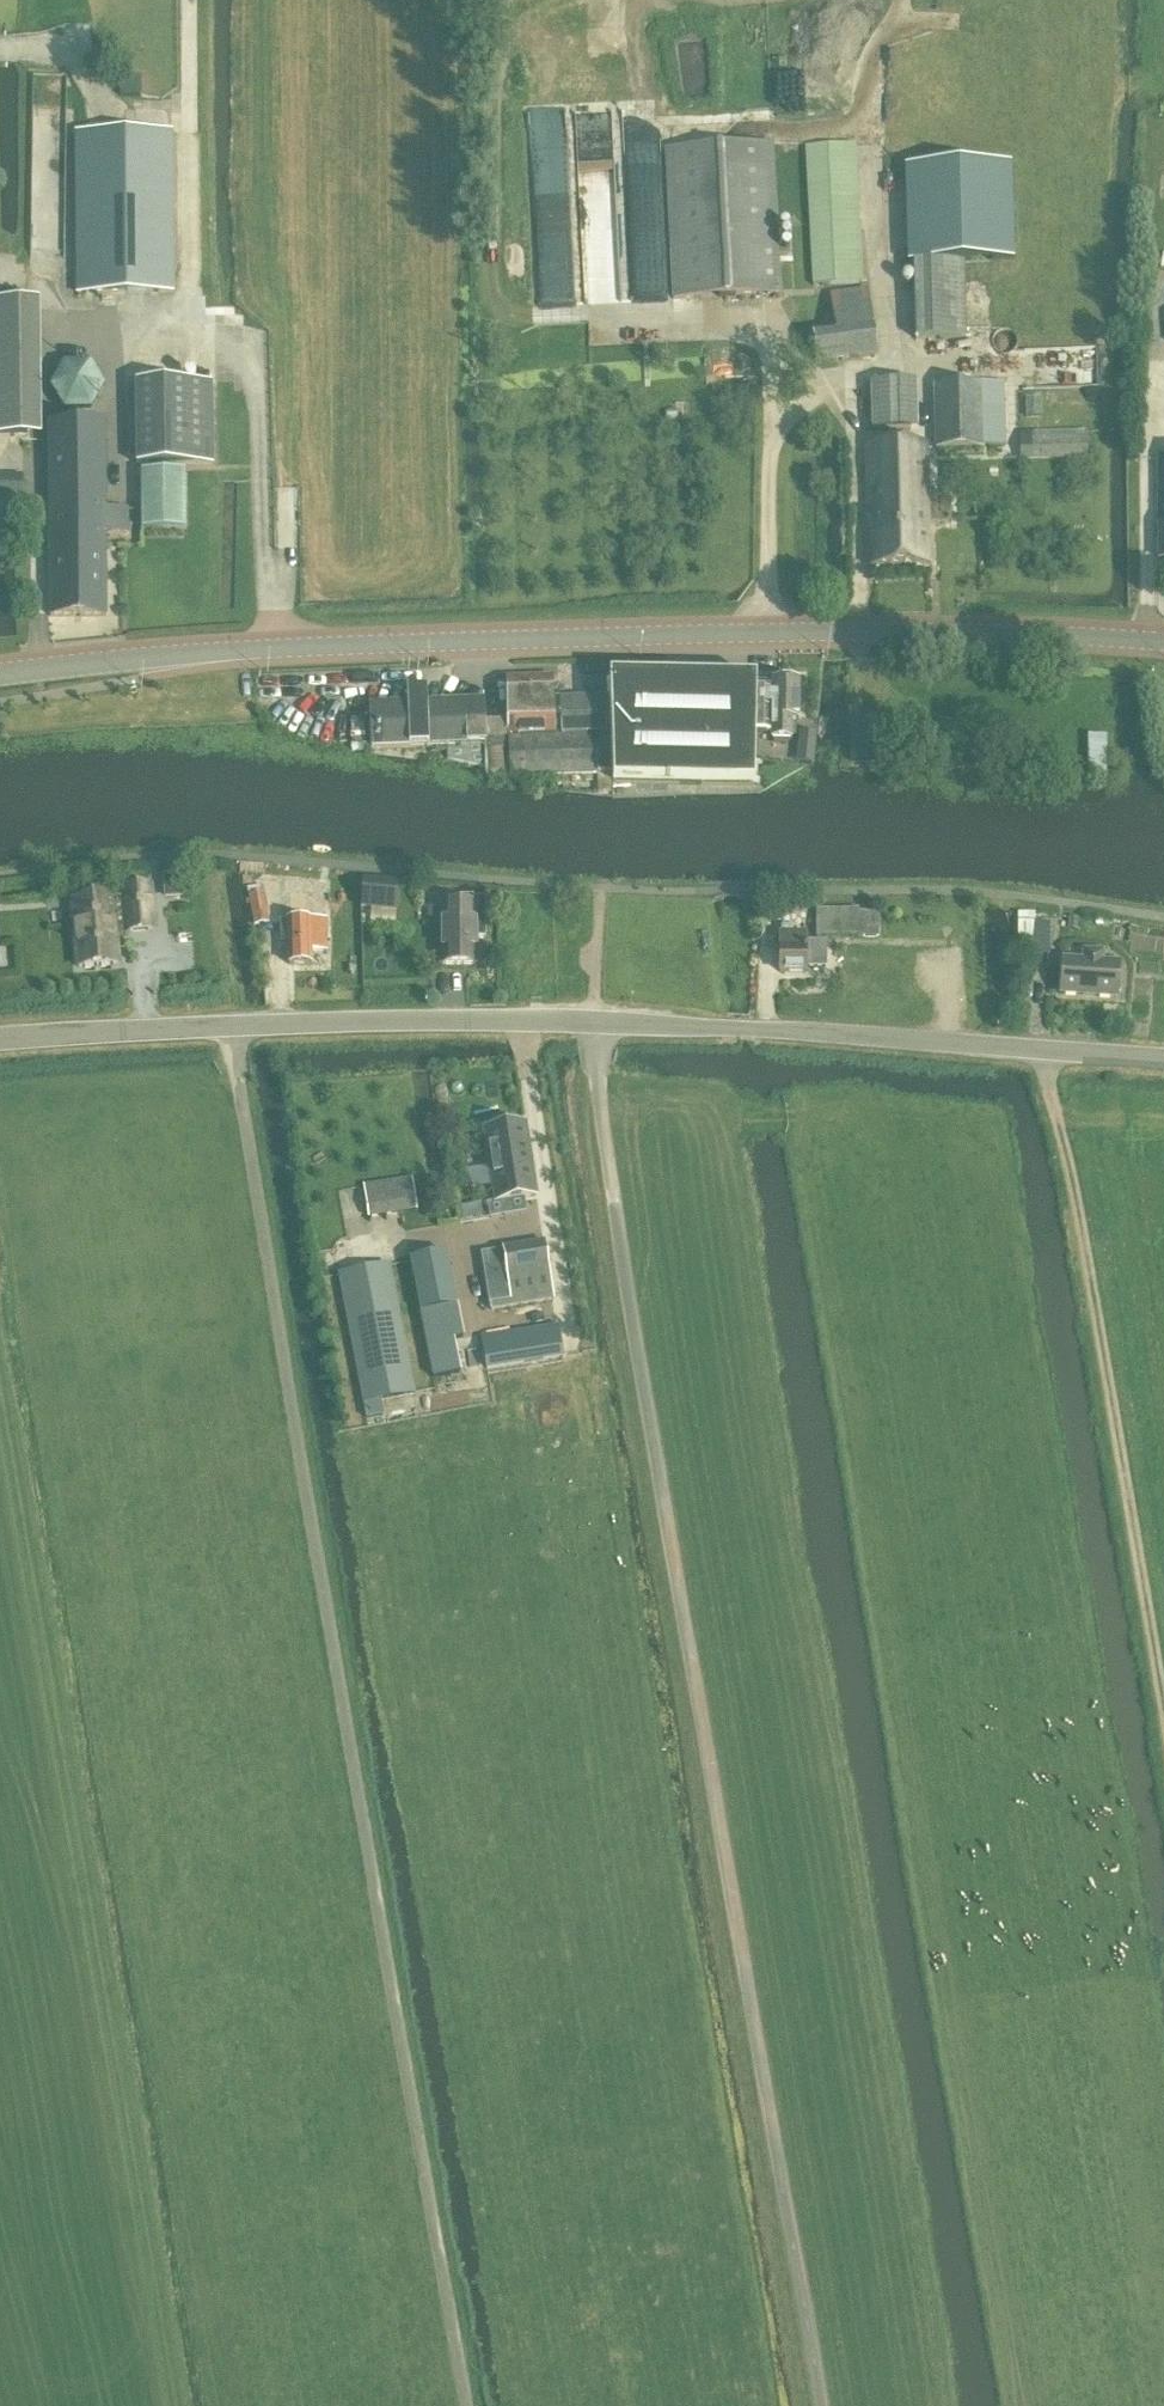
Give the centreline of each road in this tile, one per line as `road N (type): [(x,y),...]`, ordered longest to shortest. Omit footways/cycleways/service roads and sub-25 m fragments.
road 1 (tertiary): [(0,1039),(539,1017),(1163,1059)]
road 2 (secondary): [(0,672),(216,651),(504,639),(874,637),(1163,647)]

